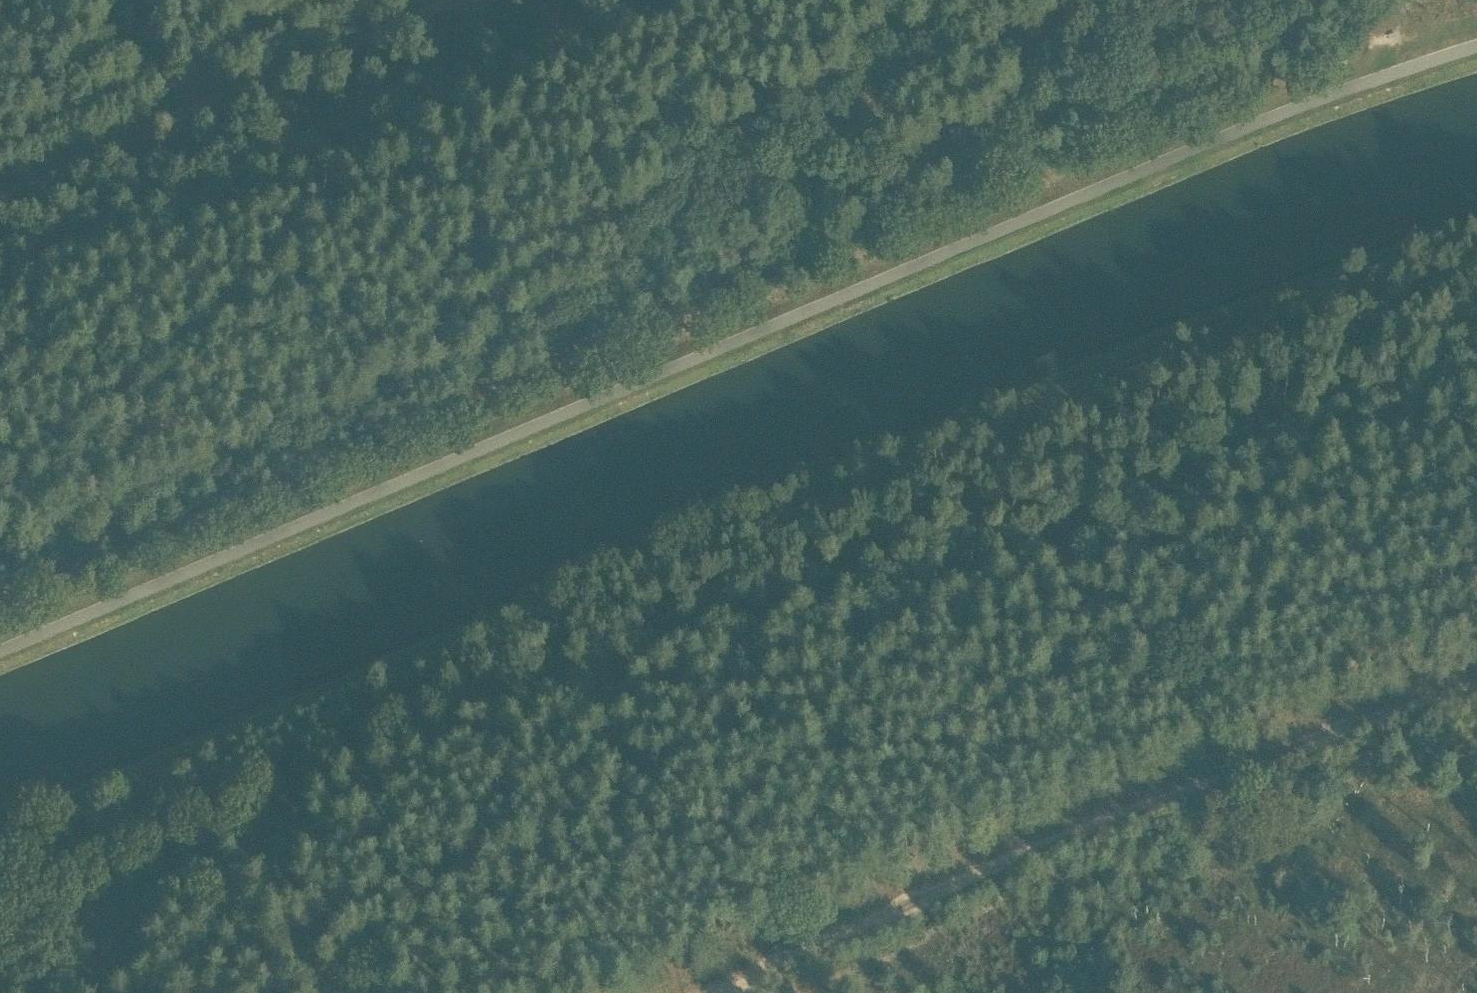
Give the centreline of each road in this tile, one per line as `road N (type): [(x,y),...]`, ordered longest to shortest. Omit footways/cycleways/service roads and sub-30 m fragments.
road 1 (track): [(0,839),(1212,338),(1476,251)]
road 2 (track): [(1476,686),(1081,834),(723,992)]
road 3 (track): [(0,192),(436,0)]
road 4 (track): [(348,0),(0,151)]

